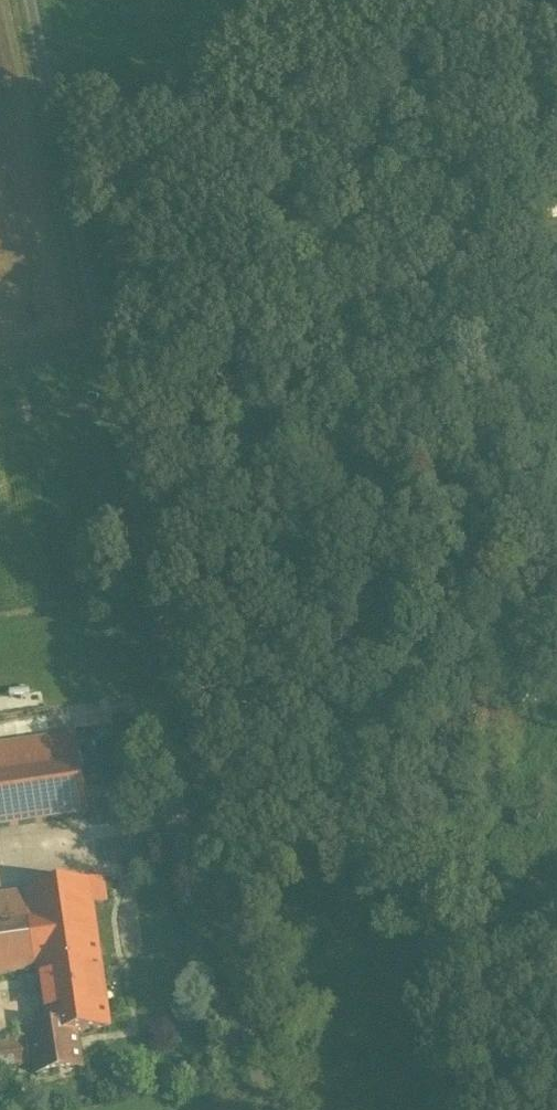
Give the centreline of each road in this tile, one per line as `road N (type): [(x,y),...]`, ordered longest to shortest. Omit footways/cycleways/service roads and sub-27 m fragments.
road 1 (unclassified): [(264,1109),(30,0)]
road 2 (track): [(556,223),(97,319)]

